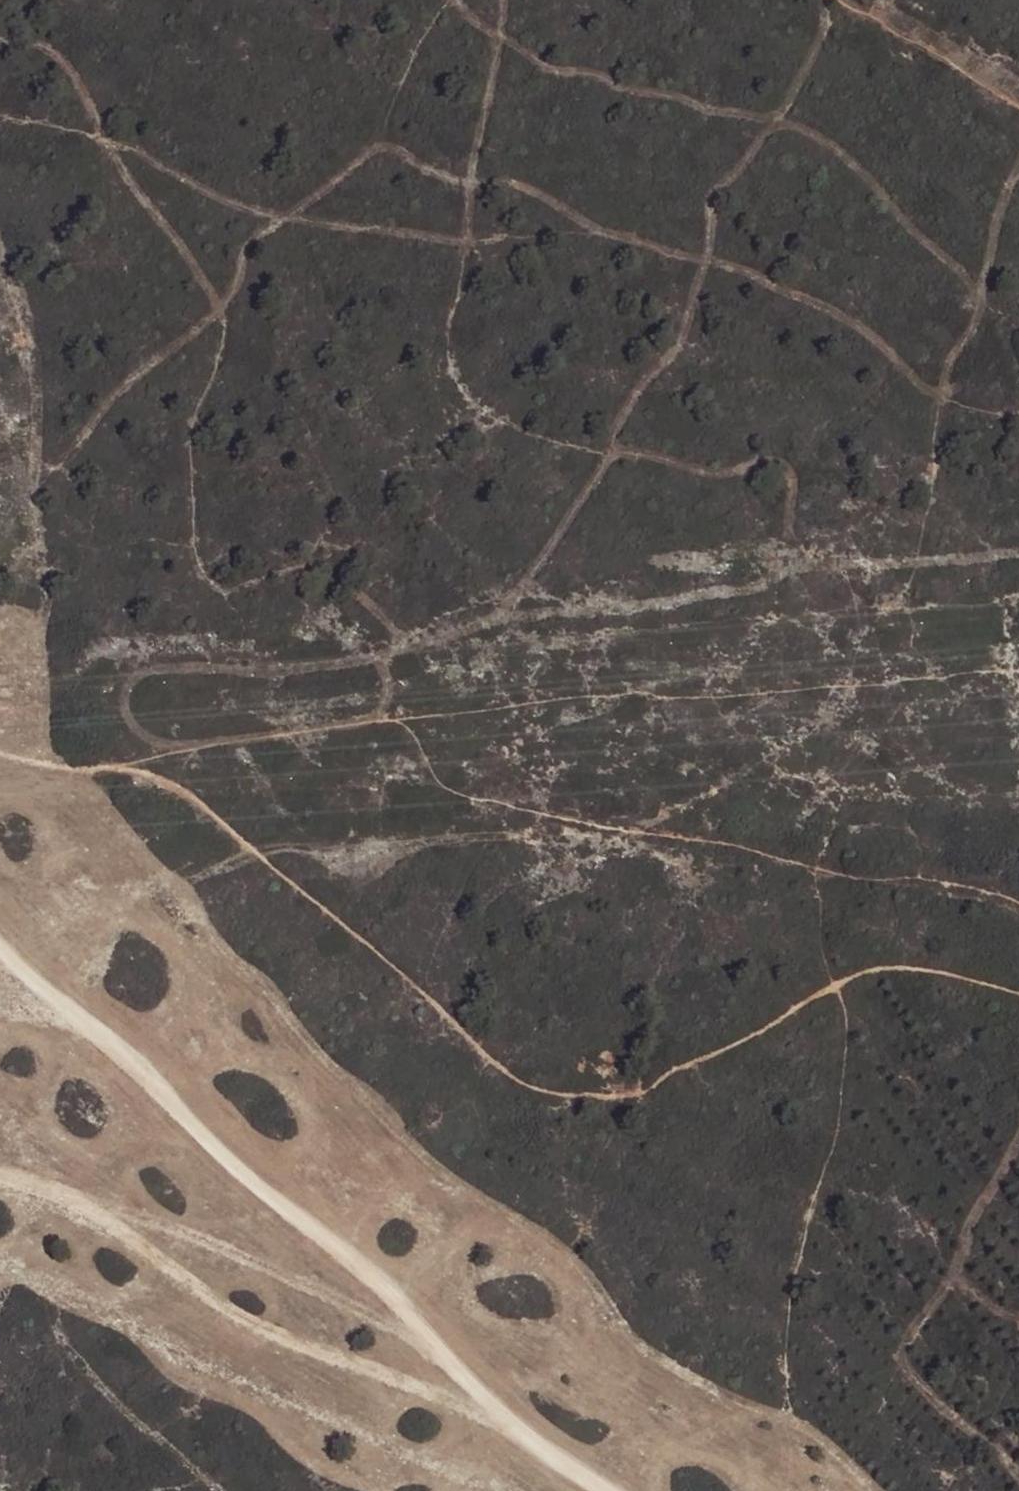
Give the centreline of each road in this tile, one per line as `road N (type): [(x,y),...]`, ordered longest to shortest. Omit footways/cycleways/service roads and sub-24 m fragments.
road 1 (track): [(1018,977),(890,957),(827,977),(655,1063),(595,1083),(544,1071),(472,1039),(390,949),(298,867),(147,758),(0,739)]
road 2 (track): [(611,1490),(513,1428),(352,1252),(0,939)]

